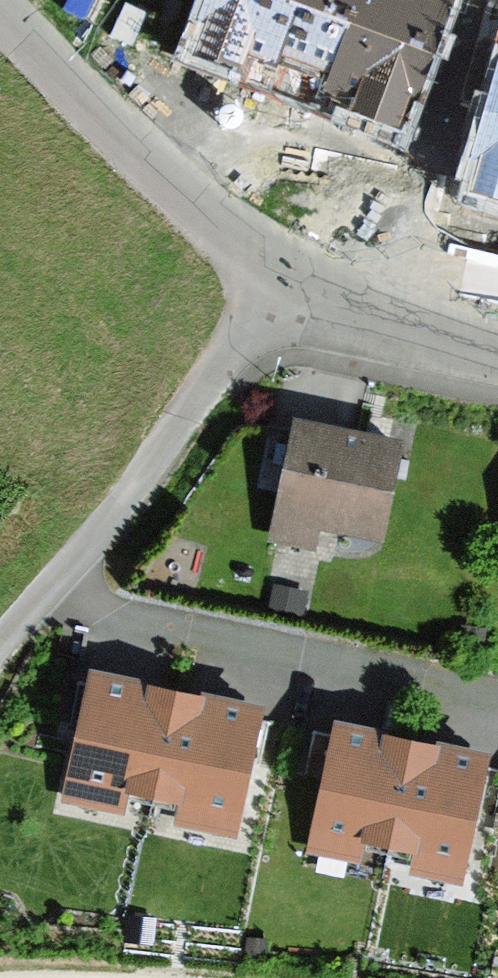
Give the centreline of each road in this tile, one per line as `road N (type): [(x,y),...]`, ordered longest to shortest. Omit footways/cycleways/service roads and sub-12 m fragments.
road 1 (residential): [(29,628),(497,721)]
road 2 (residential): [(29,628),(277,290)]
road 3 (residential): [(0,20),(178,180),(277,290)]
road 4 (residential): [(277,290),(497,341)]

